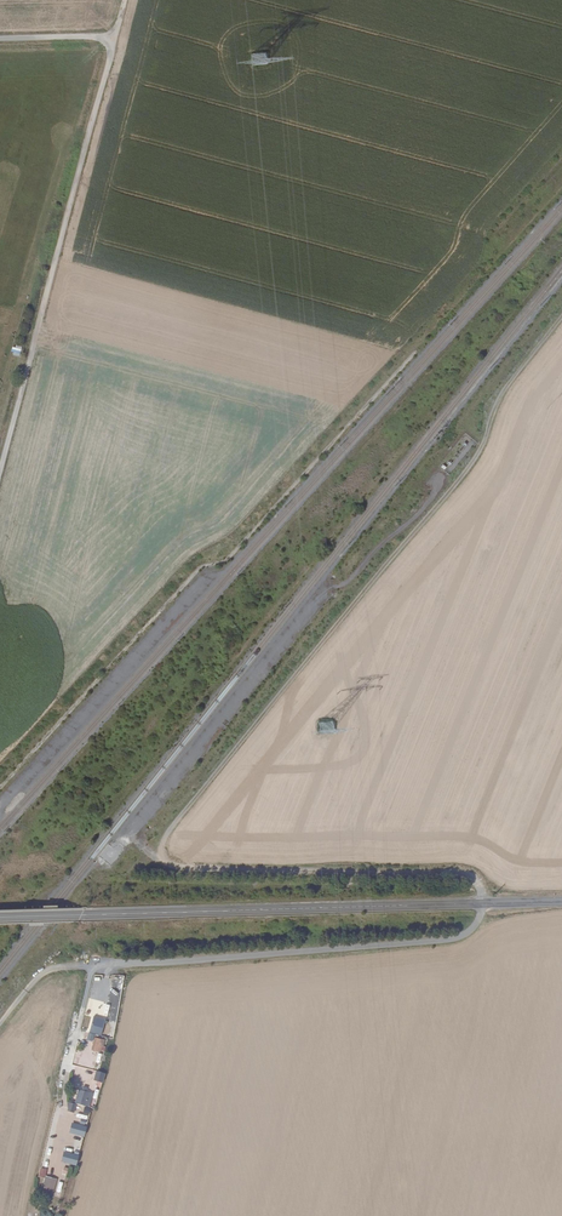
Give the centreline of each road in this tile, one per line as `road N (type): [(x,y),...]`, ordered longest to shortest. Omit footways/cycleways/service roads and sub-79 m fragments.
road 1 (track): [(561,318),(505,391),(468,472),(176,823),(165,847),(171,864)]
road 2 (tertiary): [(561,903),(0,917)]
road 3 (track): [(124,0),(0,476)]

